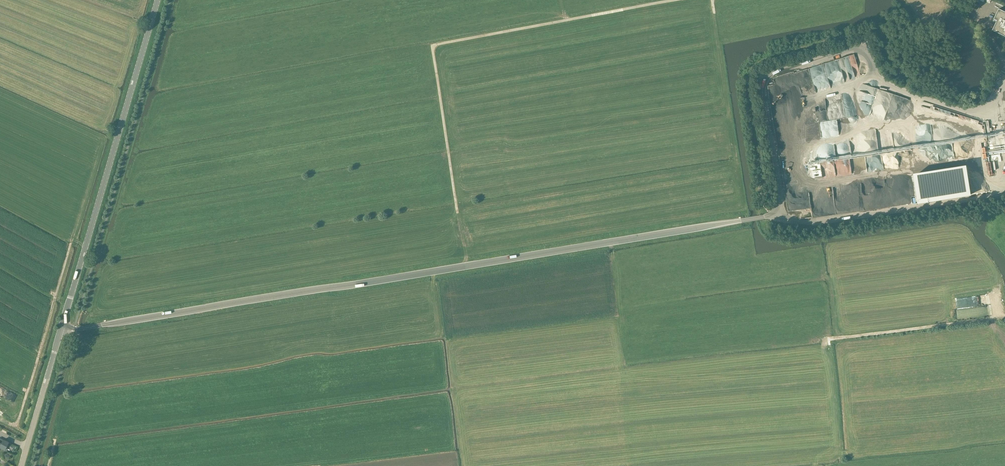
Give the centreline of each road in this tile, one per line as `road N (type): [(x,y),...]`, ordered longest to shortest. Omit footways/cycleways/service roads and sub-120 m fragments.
road 1 (unclassified): [(34,465),(171,0)]
road 2 (tertiary): [(21,465),(157,0)]
road 3 (track): [(457,213),(433,46),(675,0)]

